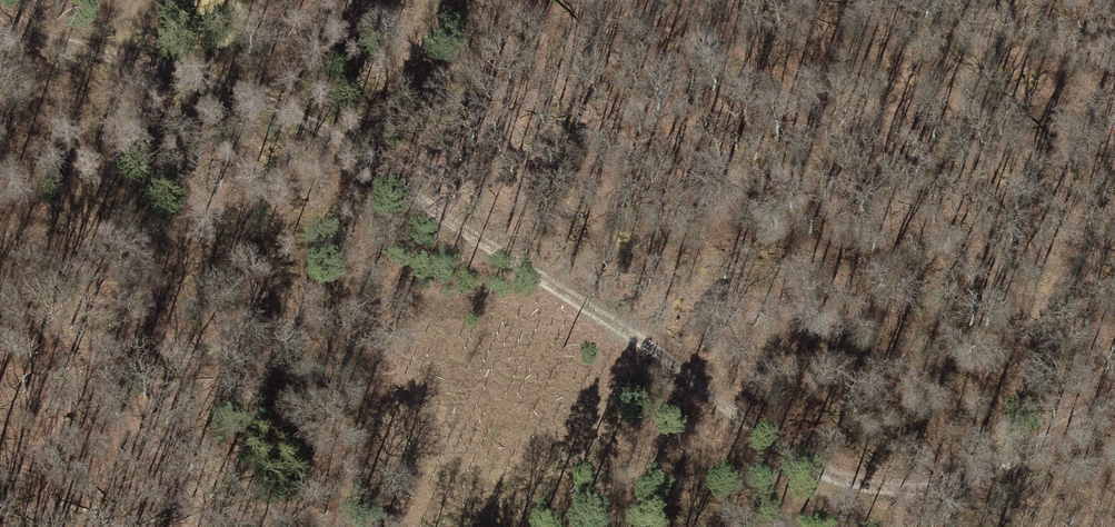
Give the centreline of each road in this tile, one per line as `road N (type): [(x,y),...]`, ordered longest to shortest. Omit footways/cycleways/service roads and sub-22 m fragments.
road 1 (track): [(1114,395),(988,468),(900,486),(807,468),(667,356),(288,107),(0,19)]
road 2 (track): [(865,479),(582,526)]

